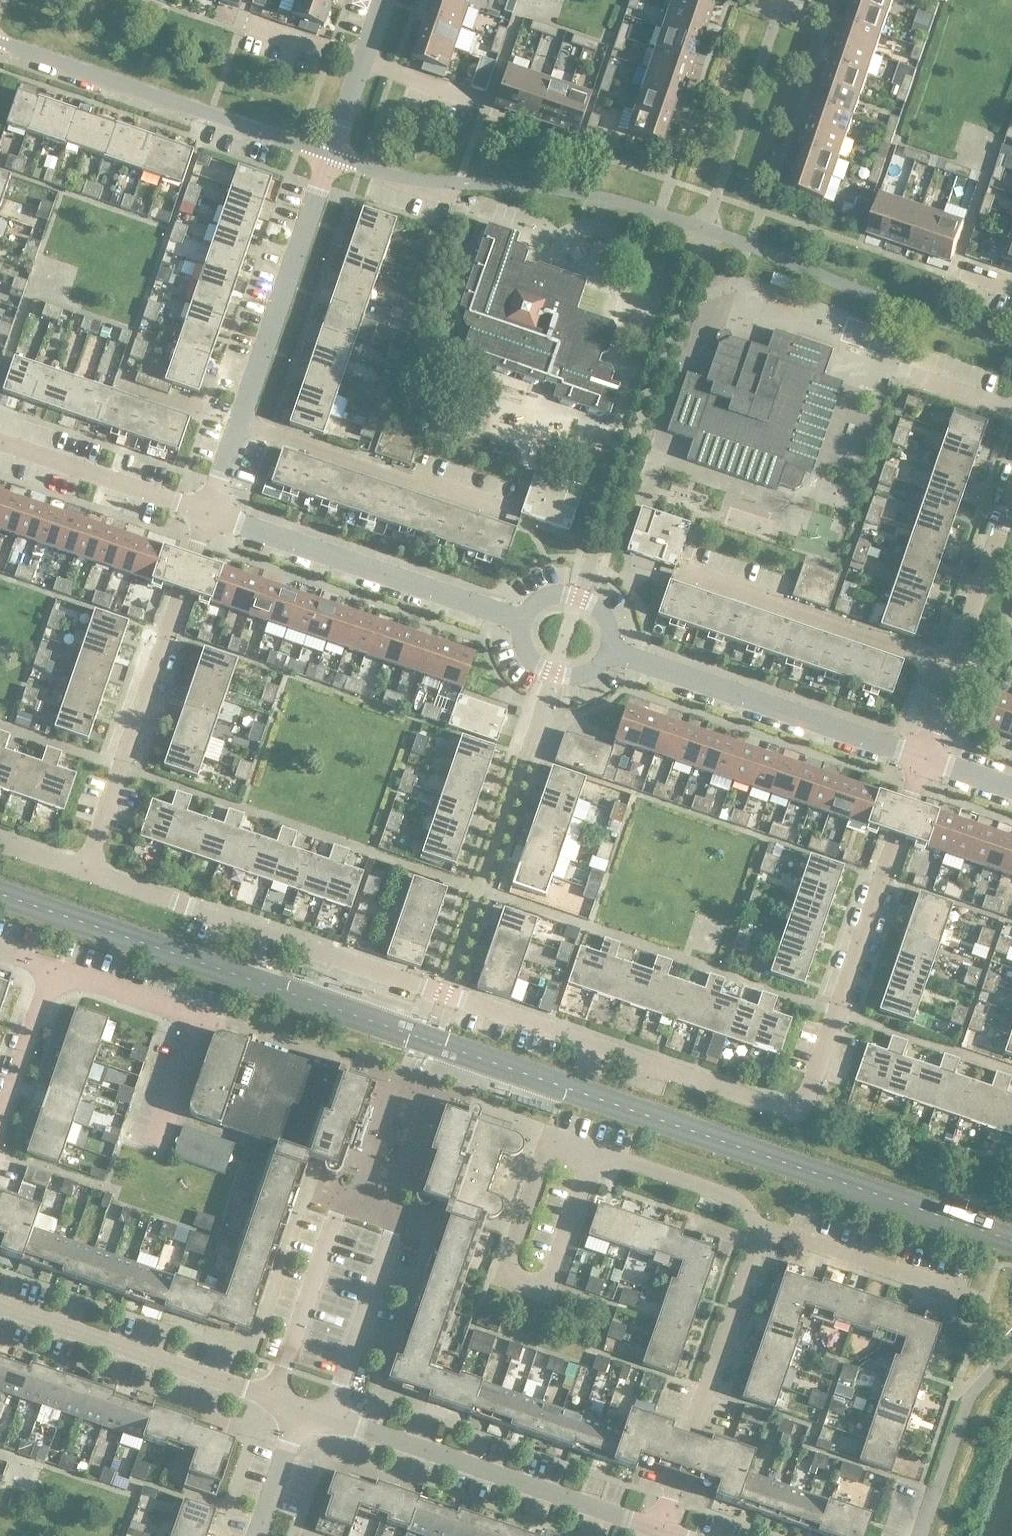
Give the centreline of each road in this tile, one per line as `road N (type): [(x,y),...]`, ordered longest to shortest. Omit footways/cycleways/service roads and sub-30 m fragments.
road 1 (residential): [(925,760),(808,1097),(790,1104),(85,865)]
road 2 (residential): [(295,1422),(335,1417),(661,1526)]
road 3 (residential): [(212,511),(331,152)]
road 4 (residential): [(85,865),(212,511)]
road 5 (residential): [(331,152),(0,41)]
road 6 (residential): [(925,760),(610,652)]
road 7 (residential): [(519,618),(212,511)]
road 8 (residential): [(0,1307),(269,1395),(295,1422)]
road 9 (residential): [(661,1526),(764,1236)]
road 10 (residential): [(49,971),(326,1054)]
road 11 (residential): [(925,760),(1011,490)]
road 12 (residential): [(764,1236),(735,1200),(549,1135)]
road 13 (residential): [(212,511),(0,440)]
road 14 (residential): [(962,1298),(764,1236)]
road 15 (residential): [(331,152),(382,0)]
road 16 (residential): [(0,1119),(49,971)]
road 17 (residential): [(610,652),(607,618),(579,593),(545,595),(519,618)]
road 18 (residential): [(519,618),(527,655),(550,672),(585,673),(610,652)]
road 19 (residential): [(258,1535),(295,1422)]

